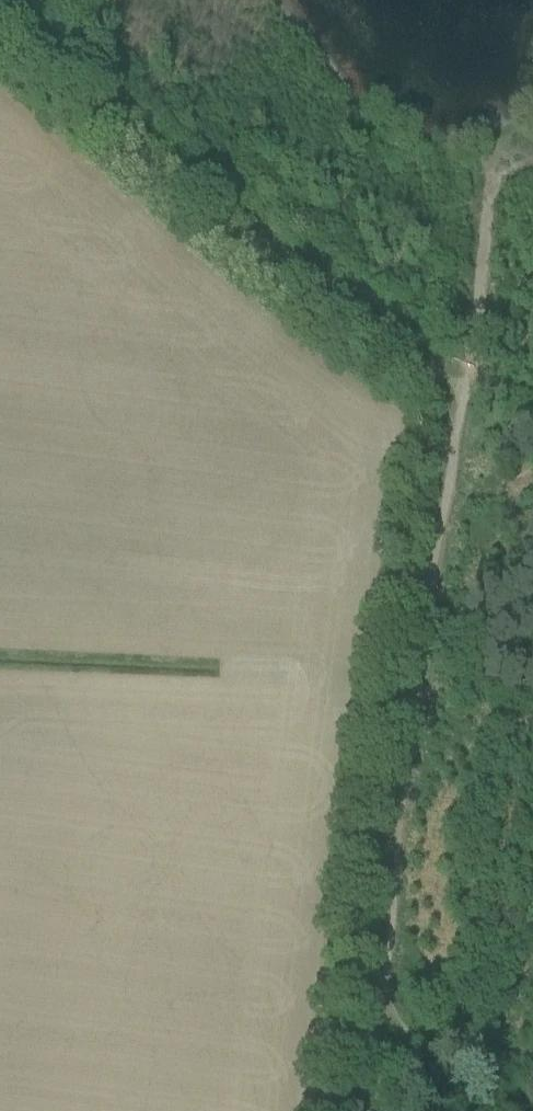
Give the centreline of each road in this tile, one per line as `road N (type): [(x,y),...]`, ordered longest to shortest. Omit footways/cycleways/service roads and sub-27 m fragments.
road 1 (track): [(378,1034),(457,396)]
road 2 (track): [(457,396),(0,16)]
road 3 (track): [(457,396),(476,295),(480,148)]
road 4 (track): [(378,1034),(532,1058)]

